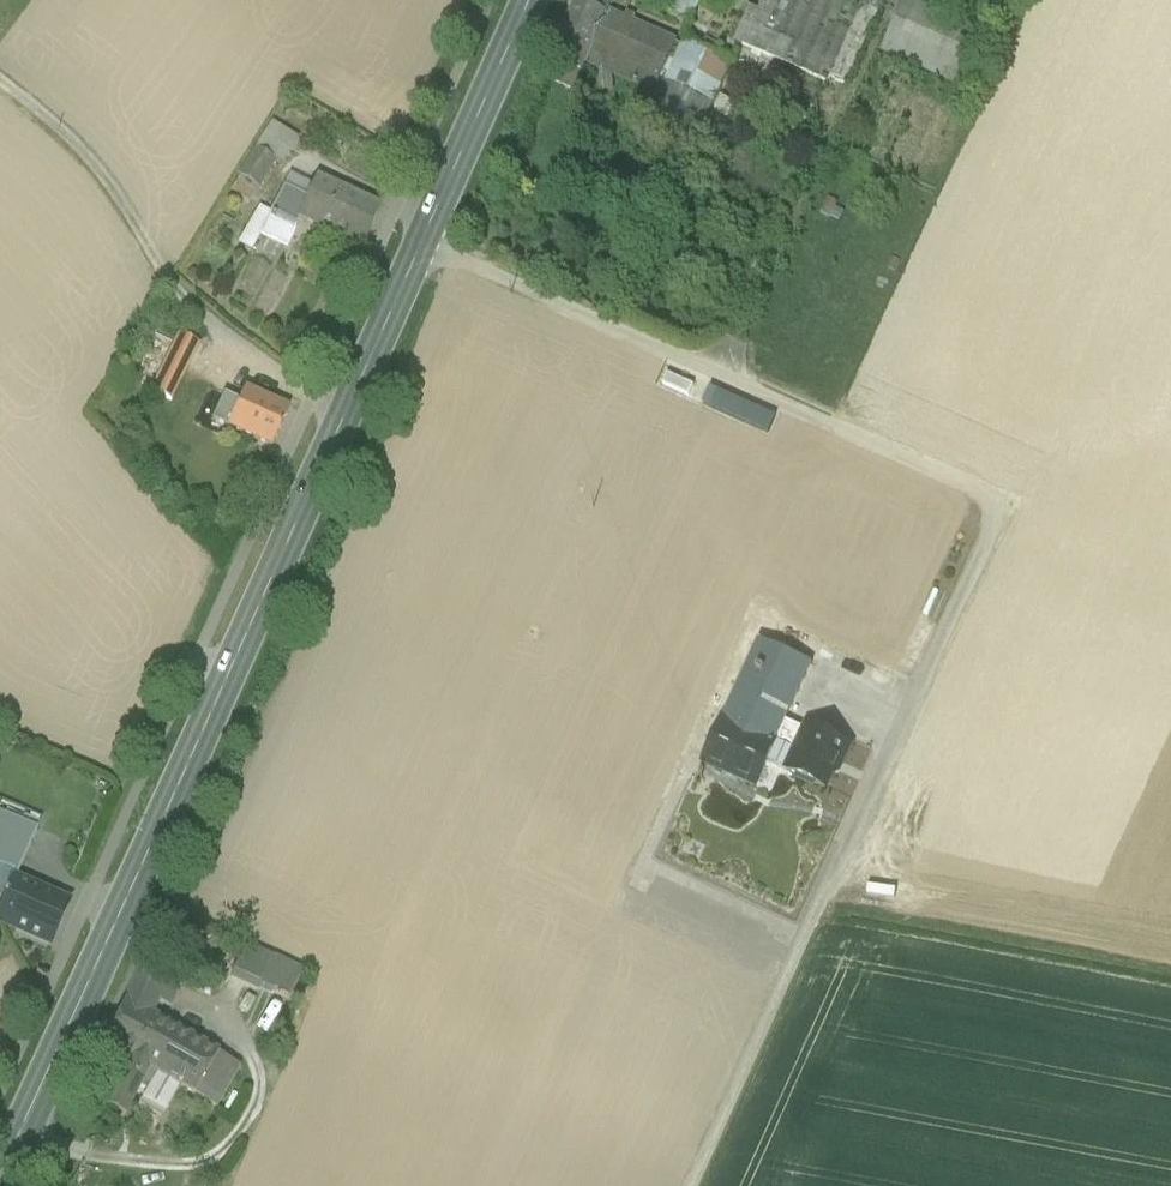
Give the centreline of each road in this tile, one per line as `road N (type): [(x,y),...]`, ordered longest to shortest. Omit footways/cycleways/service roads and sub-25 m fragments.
road 1 (track): [(420,239),(1028,504),(703,1185)]
road 2 (primary): [(0,1185),(528,0)]
road 3 (track): [(346,412),(238,343),(166,271),(103,162),(0,77)]
road 4 (track): [(905,0),(730,375)]
road 5 (track): [(239,1018),(262,1057),(269,1091),(238,1155),(216,1170),(160,1168),(21,1138)]

